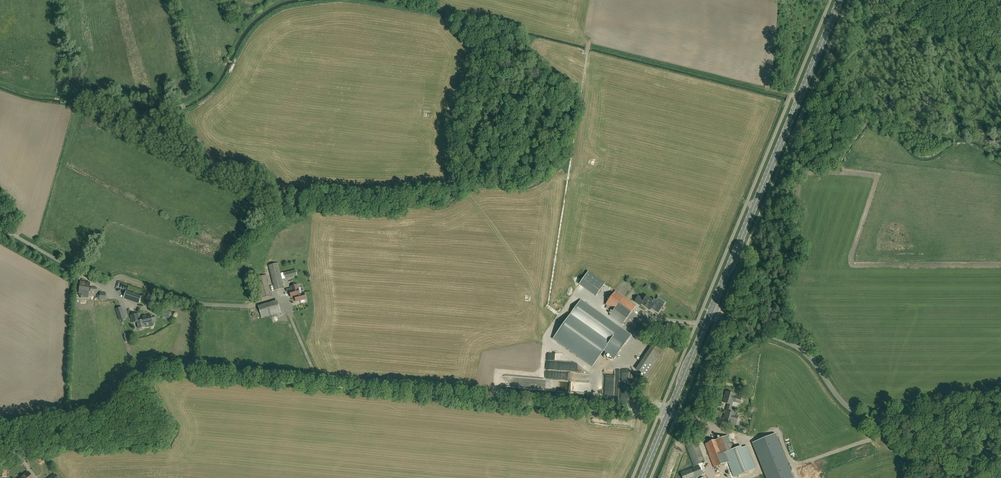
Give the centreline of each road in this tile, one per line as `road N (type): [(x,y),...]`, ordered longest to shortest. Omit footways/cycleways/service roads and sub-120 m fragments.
road 1 (unclassified): [(1000,460),(940,419),(857,413),(802,351),(712,312)]
road 2 (secondary): [(712,312),(836,0)]
road 3 (unclassified): [(251,305),(194,303),(125,278),(101,286),(0,227)]
road 4 (track): [(27,452),(168,440),(171,425),(145,379)]
road 5 (unclassified): [(670,412),(641,402),(627,370),(641,328),(662,314),(705,327)]

